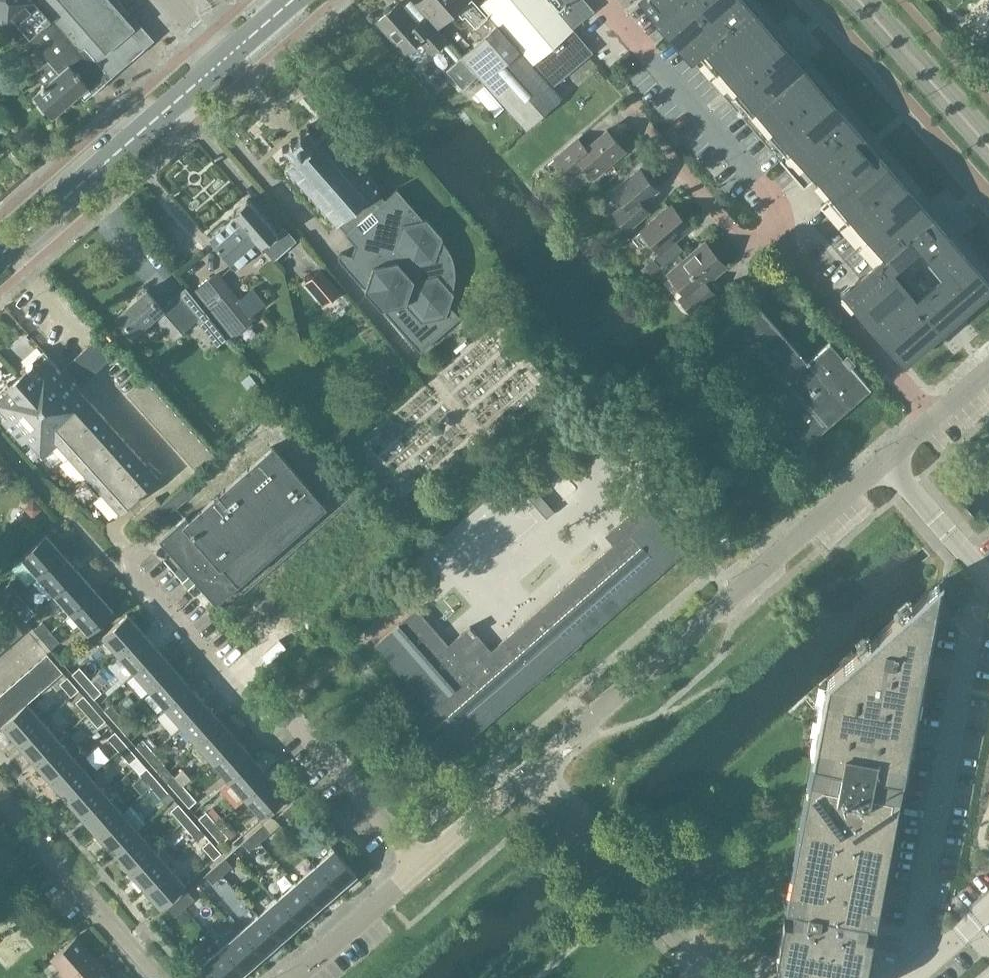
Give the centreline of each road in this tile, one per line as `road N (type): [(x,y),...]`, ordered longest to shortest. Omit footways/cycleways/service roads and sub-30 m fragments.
road 1 (residential): [(538,763),(885,461)]
road 2 (residential): [(419,867),(288,720),(259,729),(130,585),(129,555)]
road 3 (residential): [(934,419),(781,241),(750,250),(633,112)]
road 4 (tertiary): [(0,257),(224,60)]
road 5 (residential): [(704,965),(538,763)]
road 6 (residential): [(0,798),(151,977)]
road 7 (tertiary): [(842,0),(988,160)]
road 8 (tertiary): [(988,133),(870,0)]
road 9 (residential): [(293,977),(419,867)]
road 10 (residential): [(419,867),(538,763)]
road 11 (residential): [(988,580),(885,461)]

